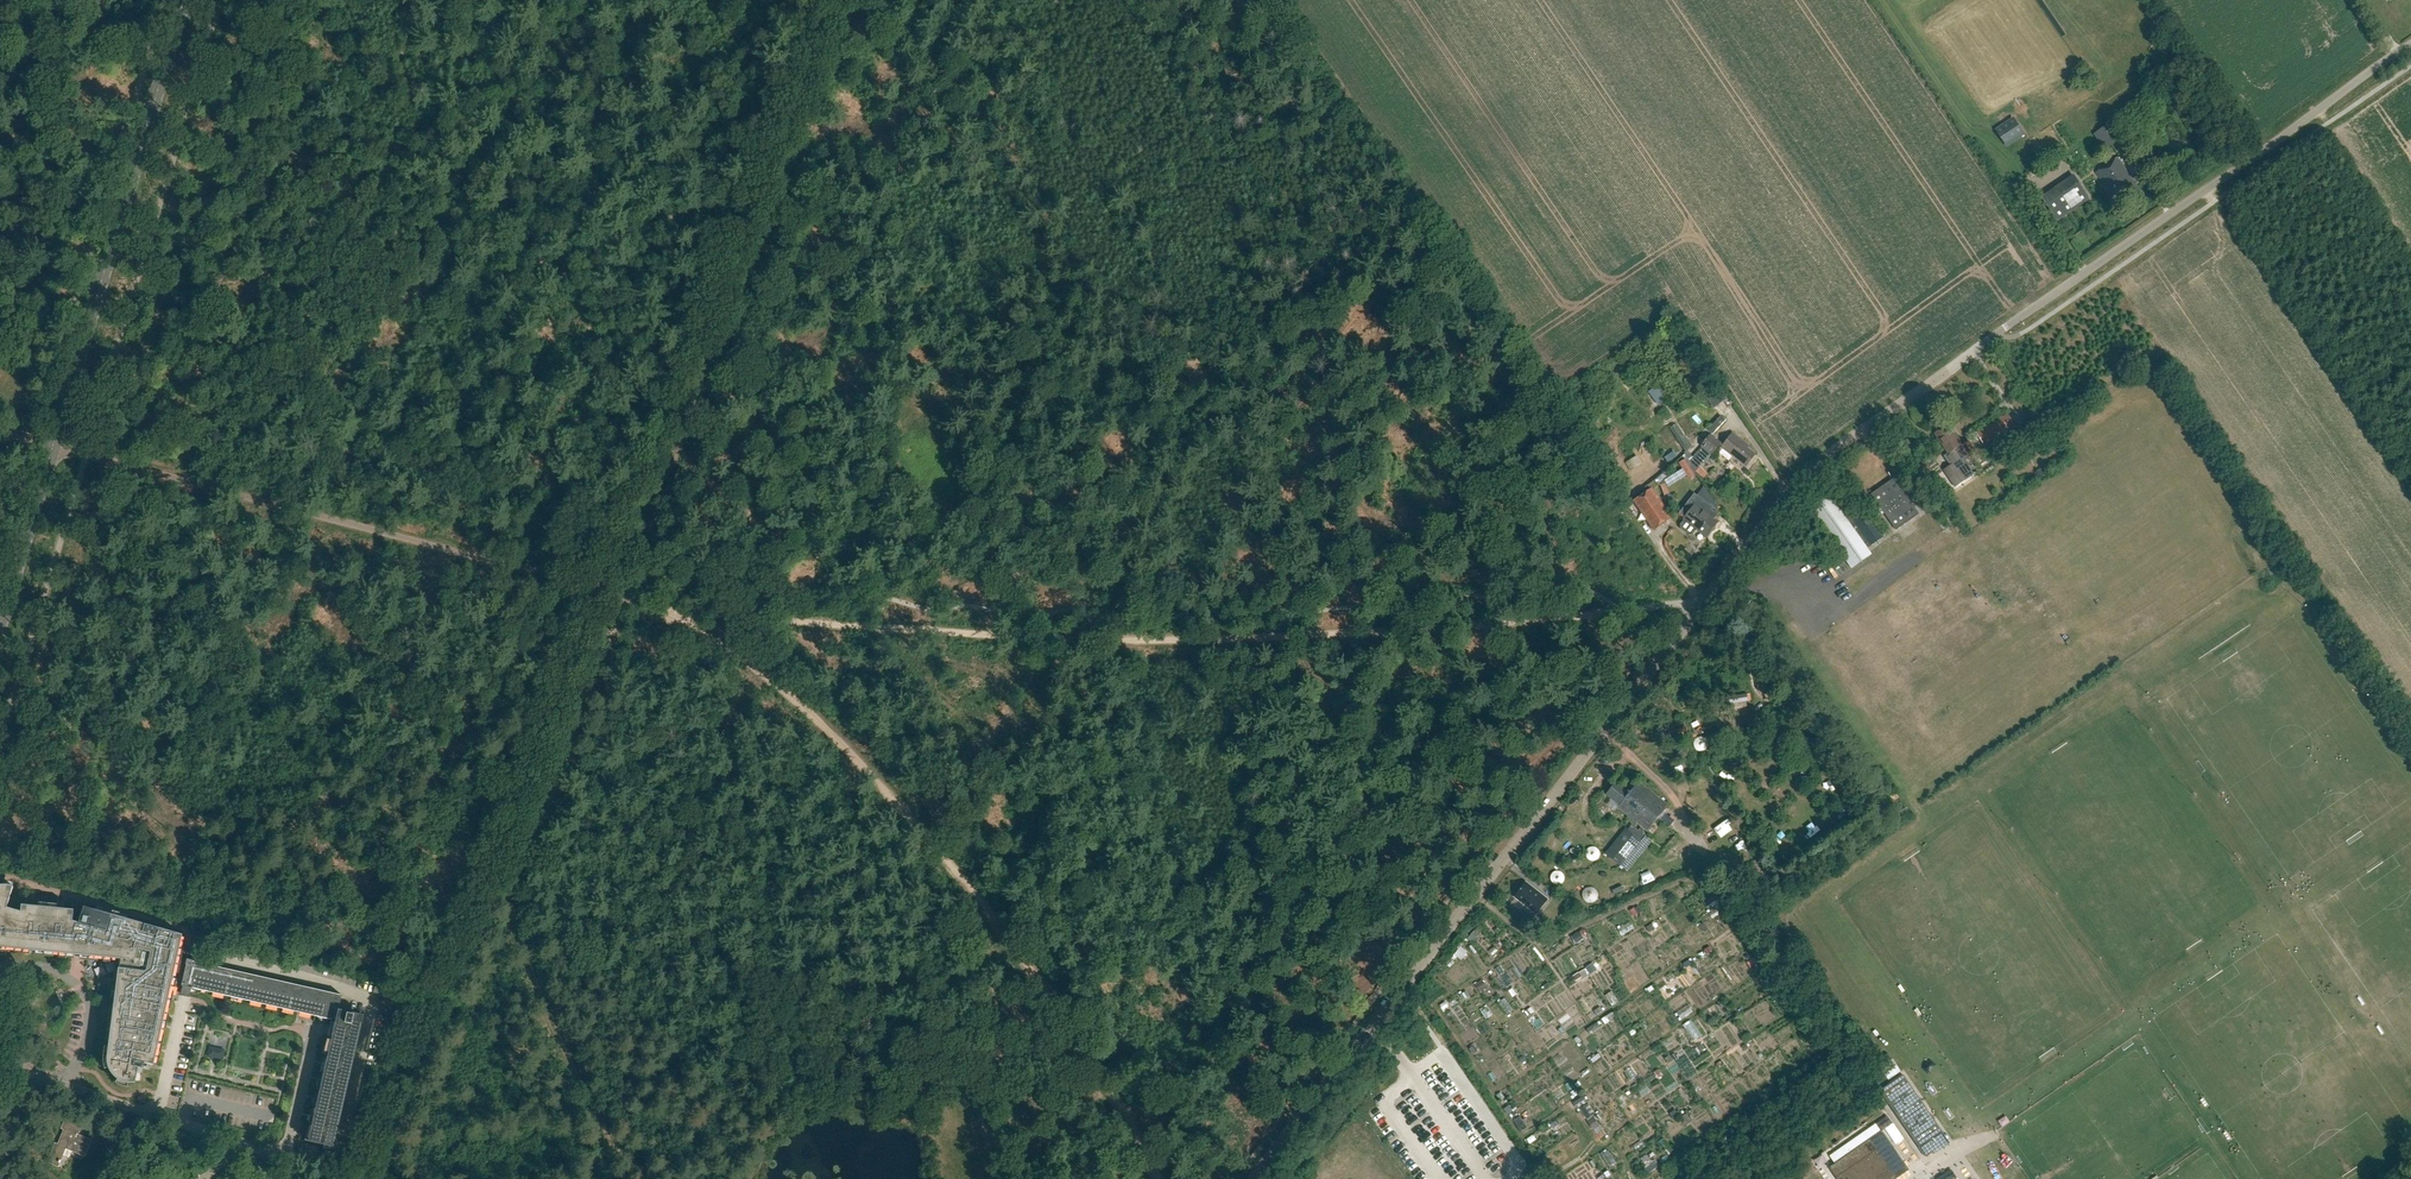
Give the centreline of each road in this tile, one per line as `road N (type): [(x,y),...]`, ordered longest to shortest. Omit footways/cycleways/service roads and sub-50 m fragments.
road 1 (track): [(377,1178),(543,800),(777,202)]
road 2 (unclassified): [(1698,609),(1793,490),(1848,440),(2410,45)]
road 3 (track): [(1154,1178),(1053,1002),(873,780),(751,666),(664,614)]
road 4 (track): [(1621,611),(1175,641),(879,628)]
road 5 (unclassified): [(1254,1178),(1698,609)]
road 6 (unclassified): [(597,589),(53,446)]
road 7 (secondary): [(53,446),(184,0)]
road 8 (track): [(506,882),(572,1071),(648,1178)]
road 9 (residential): [(280,1153),(23,1077)]
road 10 (track): [(777,202),(862,0)]
road 11 (track): [(879,628),(664,614)]
road 12 (secondary): [(0,626),(53,446)]

